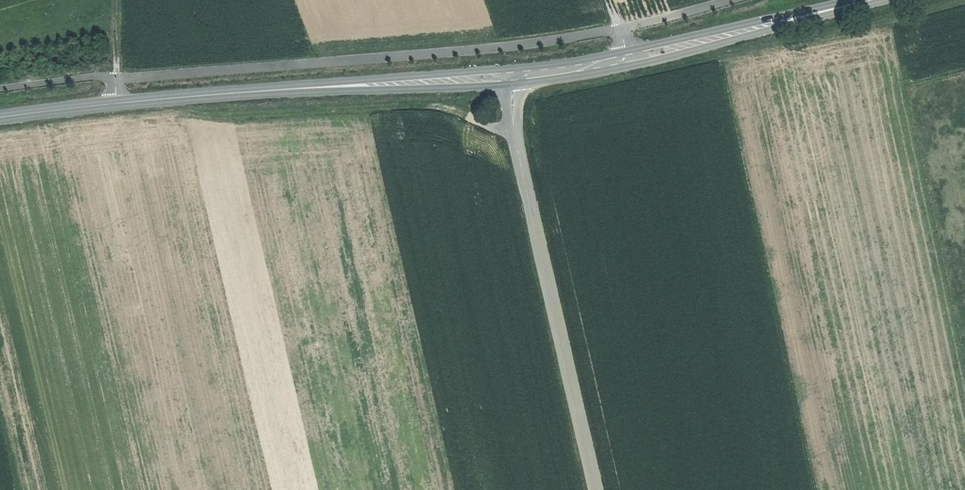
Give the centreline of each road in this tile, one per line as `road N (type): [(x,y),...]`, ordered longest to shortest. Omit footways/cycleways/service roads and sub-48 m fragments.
road 1 (secondary): [(870,0),(632,57),(509,75),(0,117)]
road 2 (track): [(598,489),(515,135),(509,75)]

